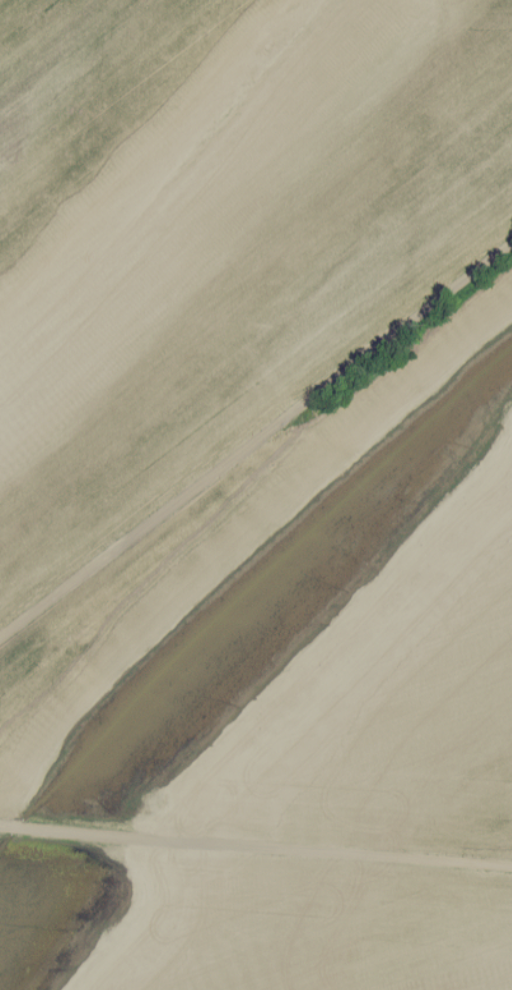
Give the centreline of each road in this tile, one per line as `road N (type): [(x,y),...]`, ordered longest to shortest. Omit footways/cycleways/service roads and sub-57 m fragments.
road 1 (residential): [(0,831),(511,865)]
road 2 (residential): [(0,642),(402,325)]
road 3 (residential): [(402,325),(511,236)]

